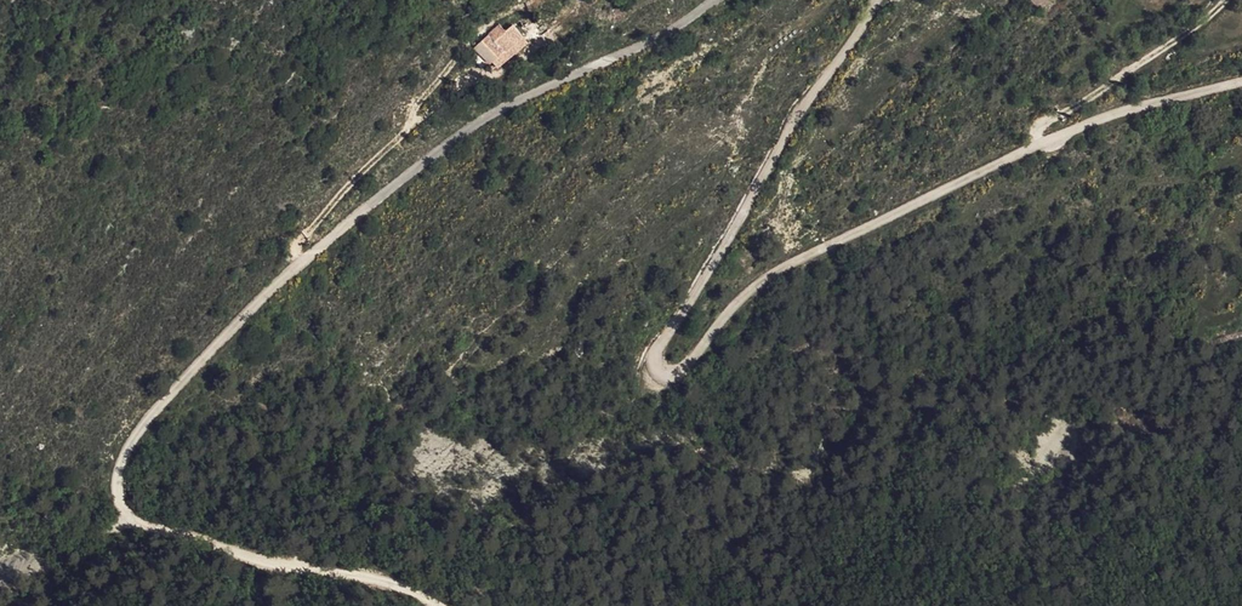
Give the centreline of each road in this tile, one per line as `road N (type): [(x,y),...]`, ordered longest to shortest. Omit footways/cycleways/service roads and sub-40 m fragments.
road 1 (track): [(434,605),(397,584),(283,564),(148,526),(123,507),(122,459),(212,349),(301,263),(453,140),(712,0)]
road 2 (track): [(875,0),(657,352),(661,376),(683,376),(784,268),(1039,143)]
road 3 (track): [(301,263),(296,251),(308,232),(404,132),(485,26)]
road 4 (unclassified): [(1039,143),(1241,81)]

